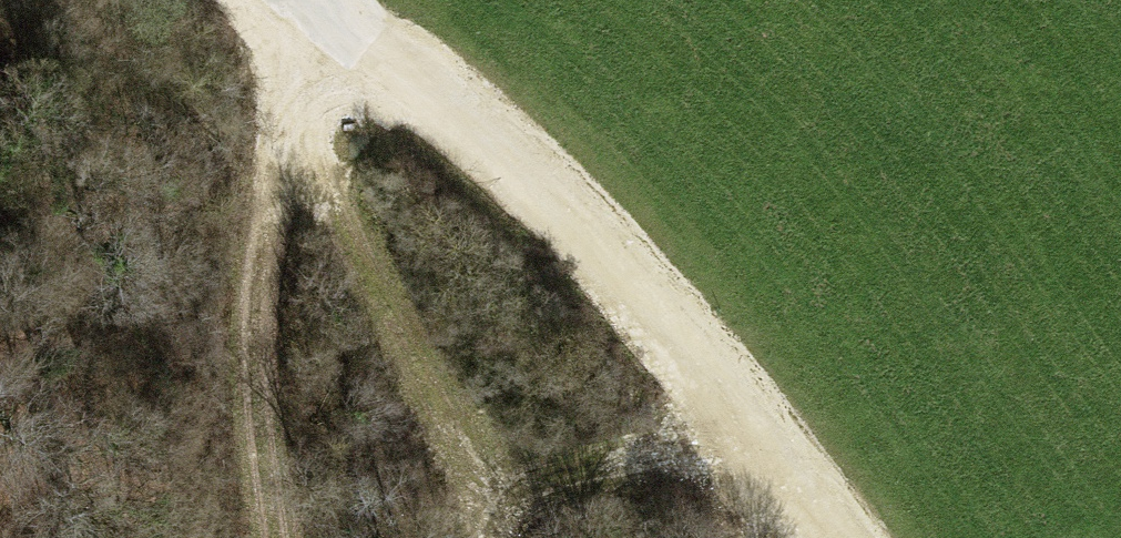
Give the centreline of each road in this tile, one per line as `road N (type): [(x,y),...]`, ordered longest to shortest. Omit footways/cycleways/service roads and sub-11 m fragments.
road 1 (track): [(276,0),(490,501),(758,440)]
road 2 (track): [(294,0),(693,359),(832,537)]

